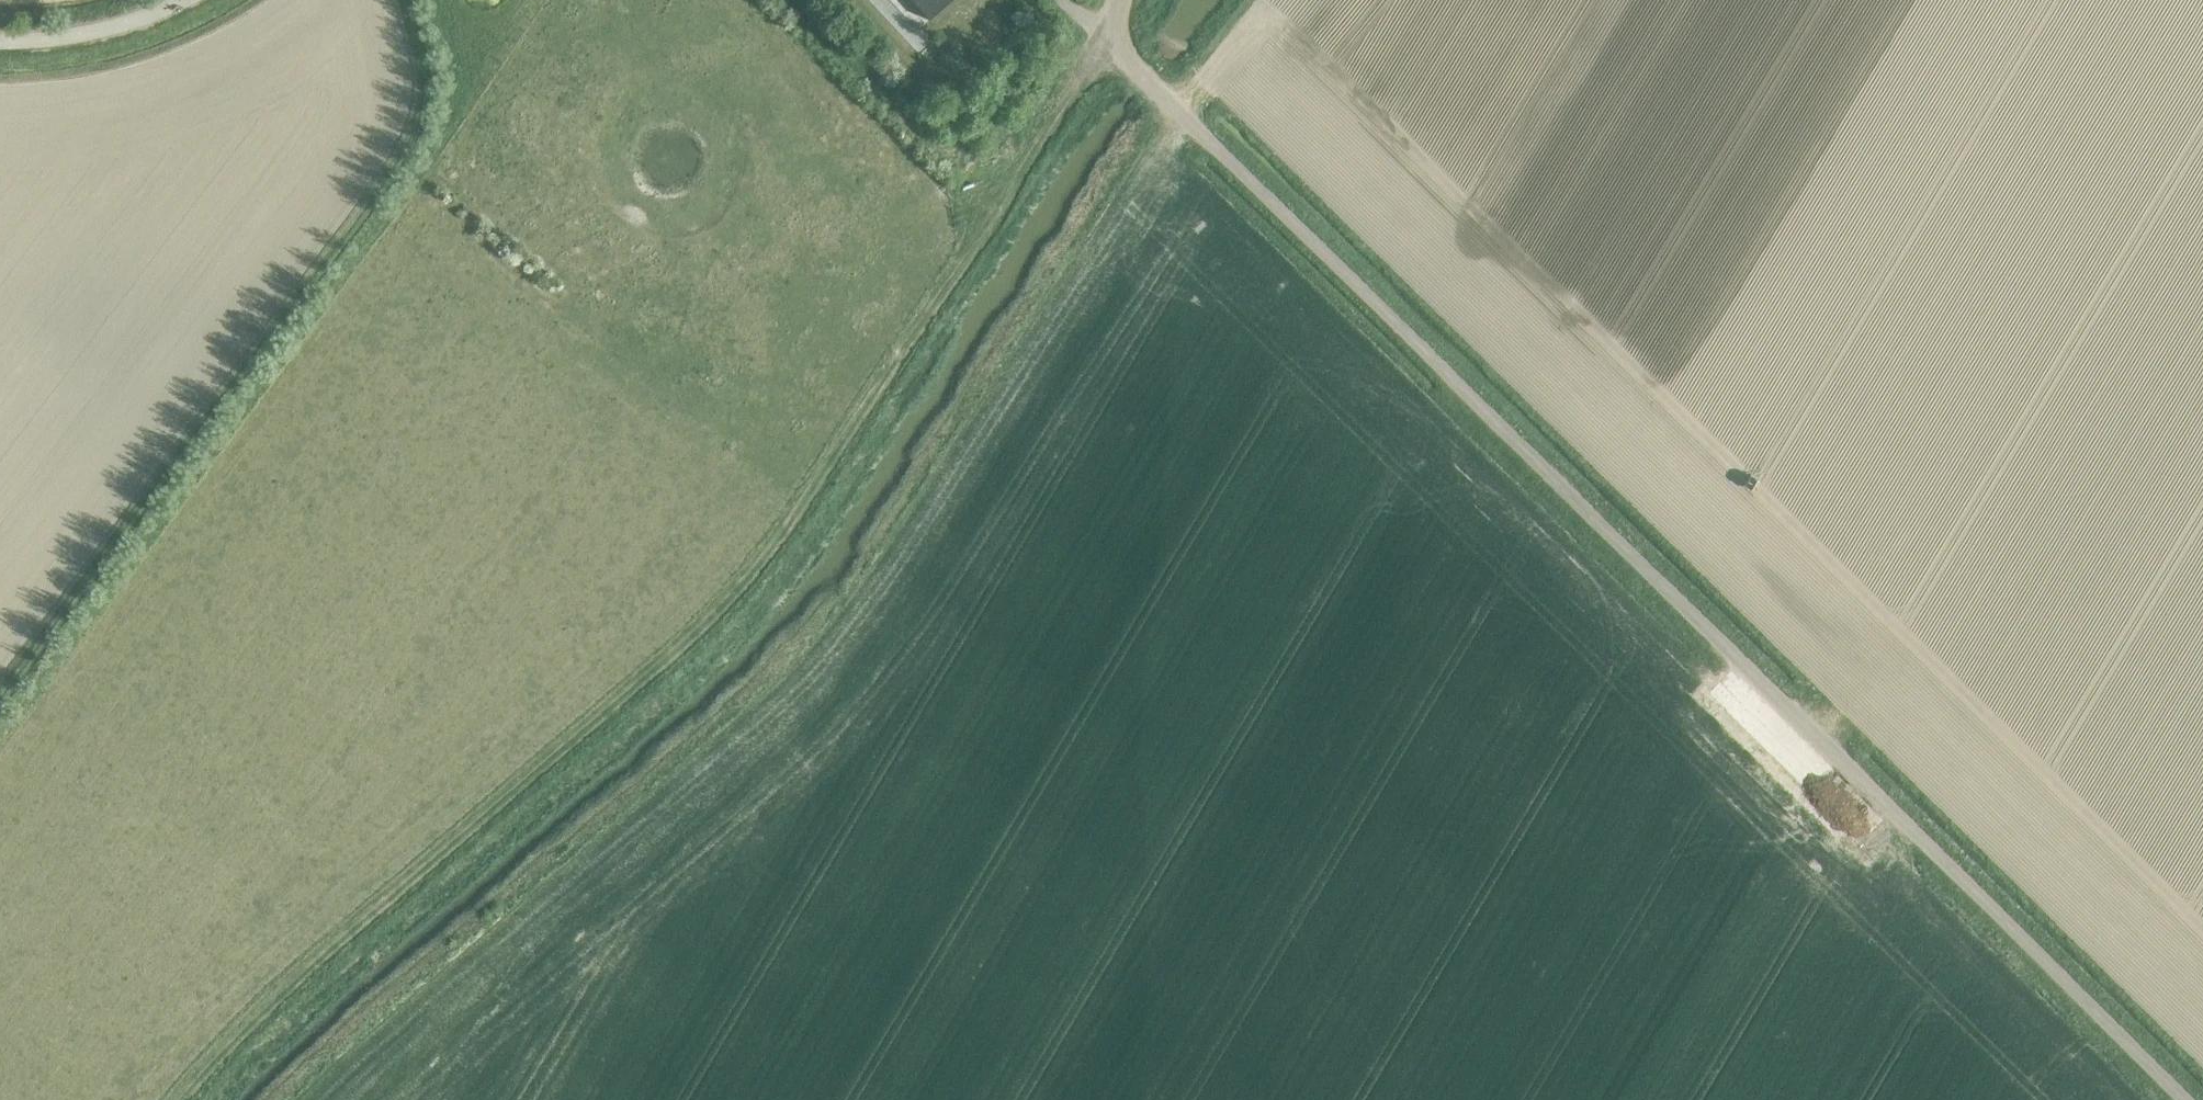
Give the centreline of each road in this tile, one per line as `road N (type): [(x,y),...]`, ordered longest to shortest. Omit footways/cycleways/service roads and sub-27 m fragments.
road 1 (unclassified): [(2184,1099),(1139,72),(1113,33),(1112,0)]
road 2 (track): [(407,0),(429,77),(416,141),(354,240),(0,707)]
road 3 (track): [(1118,44),(1090,72),(798,518)]
road 4 (unclassified): [(0,41),(80,35),(187,0)]

